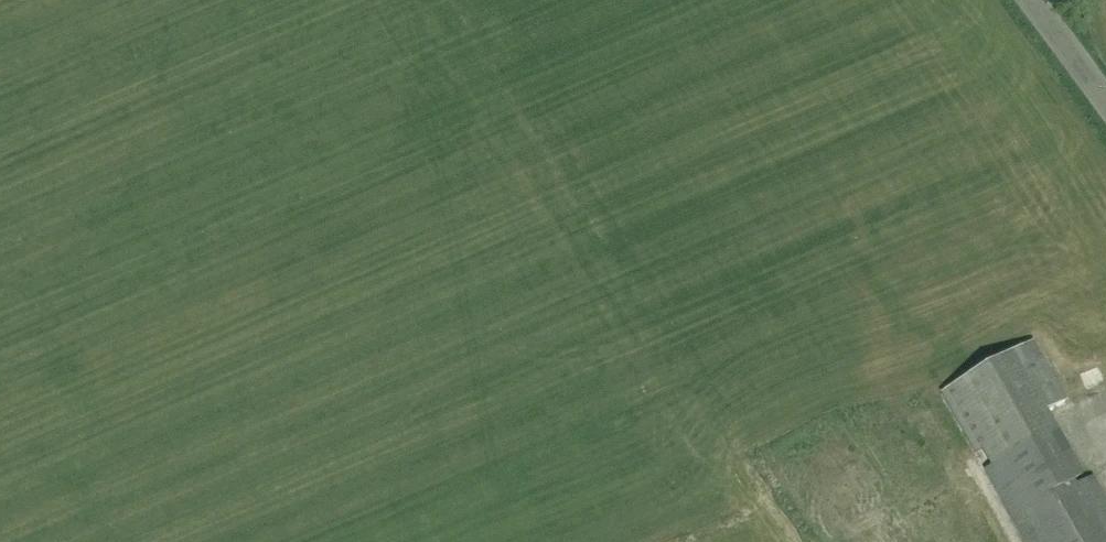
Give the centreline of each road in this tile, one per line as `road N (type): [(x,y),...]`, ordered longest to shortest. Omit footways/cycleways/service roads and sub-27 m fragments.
road 1 (tertiary): [(1105,102),(1033,0)]

